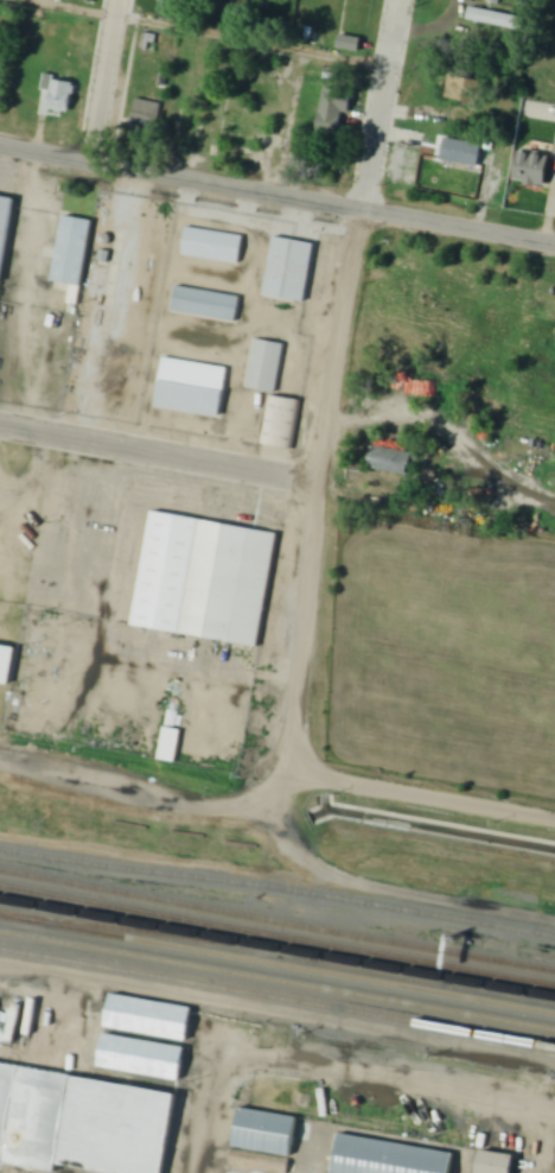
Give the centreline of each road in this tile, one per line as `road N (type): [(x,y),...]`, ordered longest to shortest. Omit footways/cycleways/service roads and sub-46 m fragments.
road 1 (residential): [(292,768),(325,406),(399,0)]
road 2 (tertiary): [(554,242),(0,145)]
road 3 (residential): [(319,486),(0,425)]
road 4 (residential): [(554,815),(292,768)]
road 5 (residential): [(88,160),(115,0)]
road 6 (residential): [(192,1172),(217,1023)]

